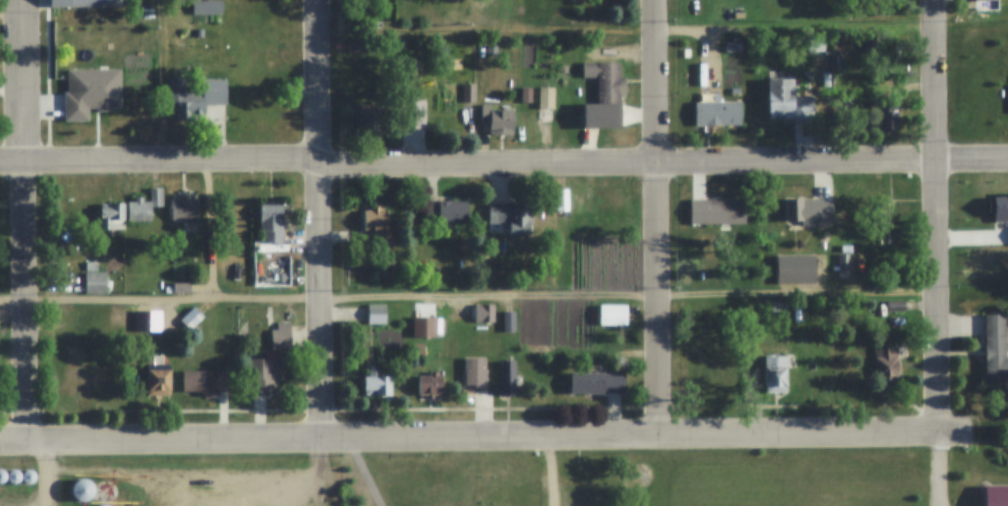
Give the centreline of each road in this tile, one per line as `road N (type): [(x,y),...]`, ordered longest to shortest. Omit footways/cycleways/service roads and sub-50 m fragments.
road 1 (residential): [(1007,157),(339,165),(290,157),(0,159)]
road 2 (residential): [(0,444),(969,431)]
road 3 (residential): [(23,444),(20,0)]
road 4 (residential): [(319,438),(315,0)]
road 5 (residential): [(662,435),(658,0)]
road 6 (residential): [(940,431),(938,0)]

